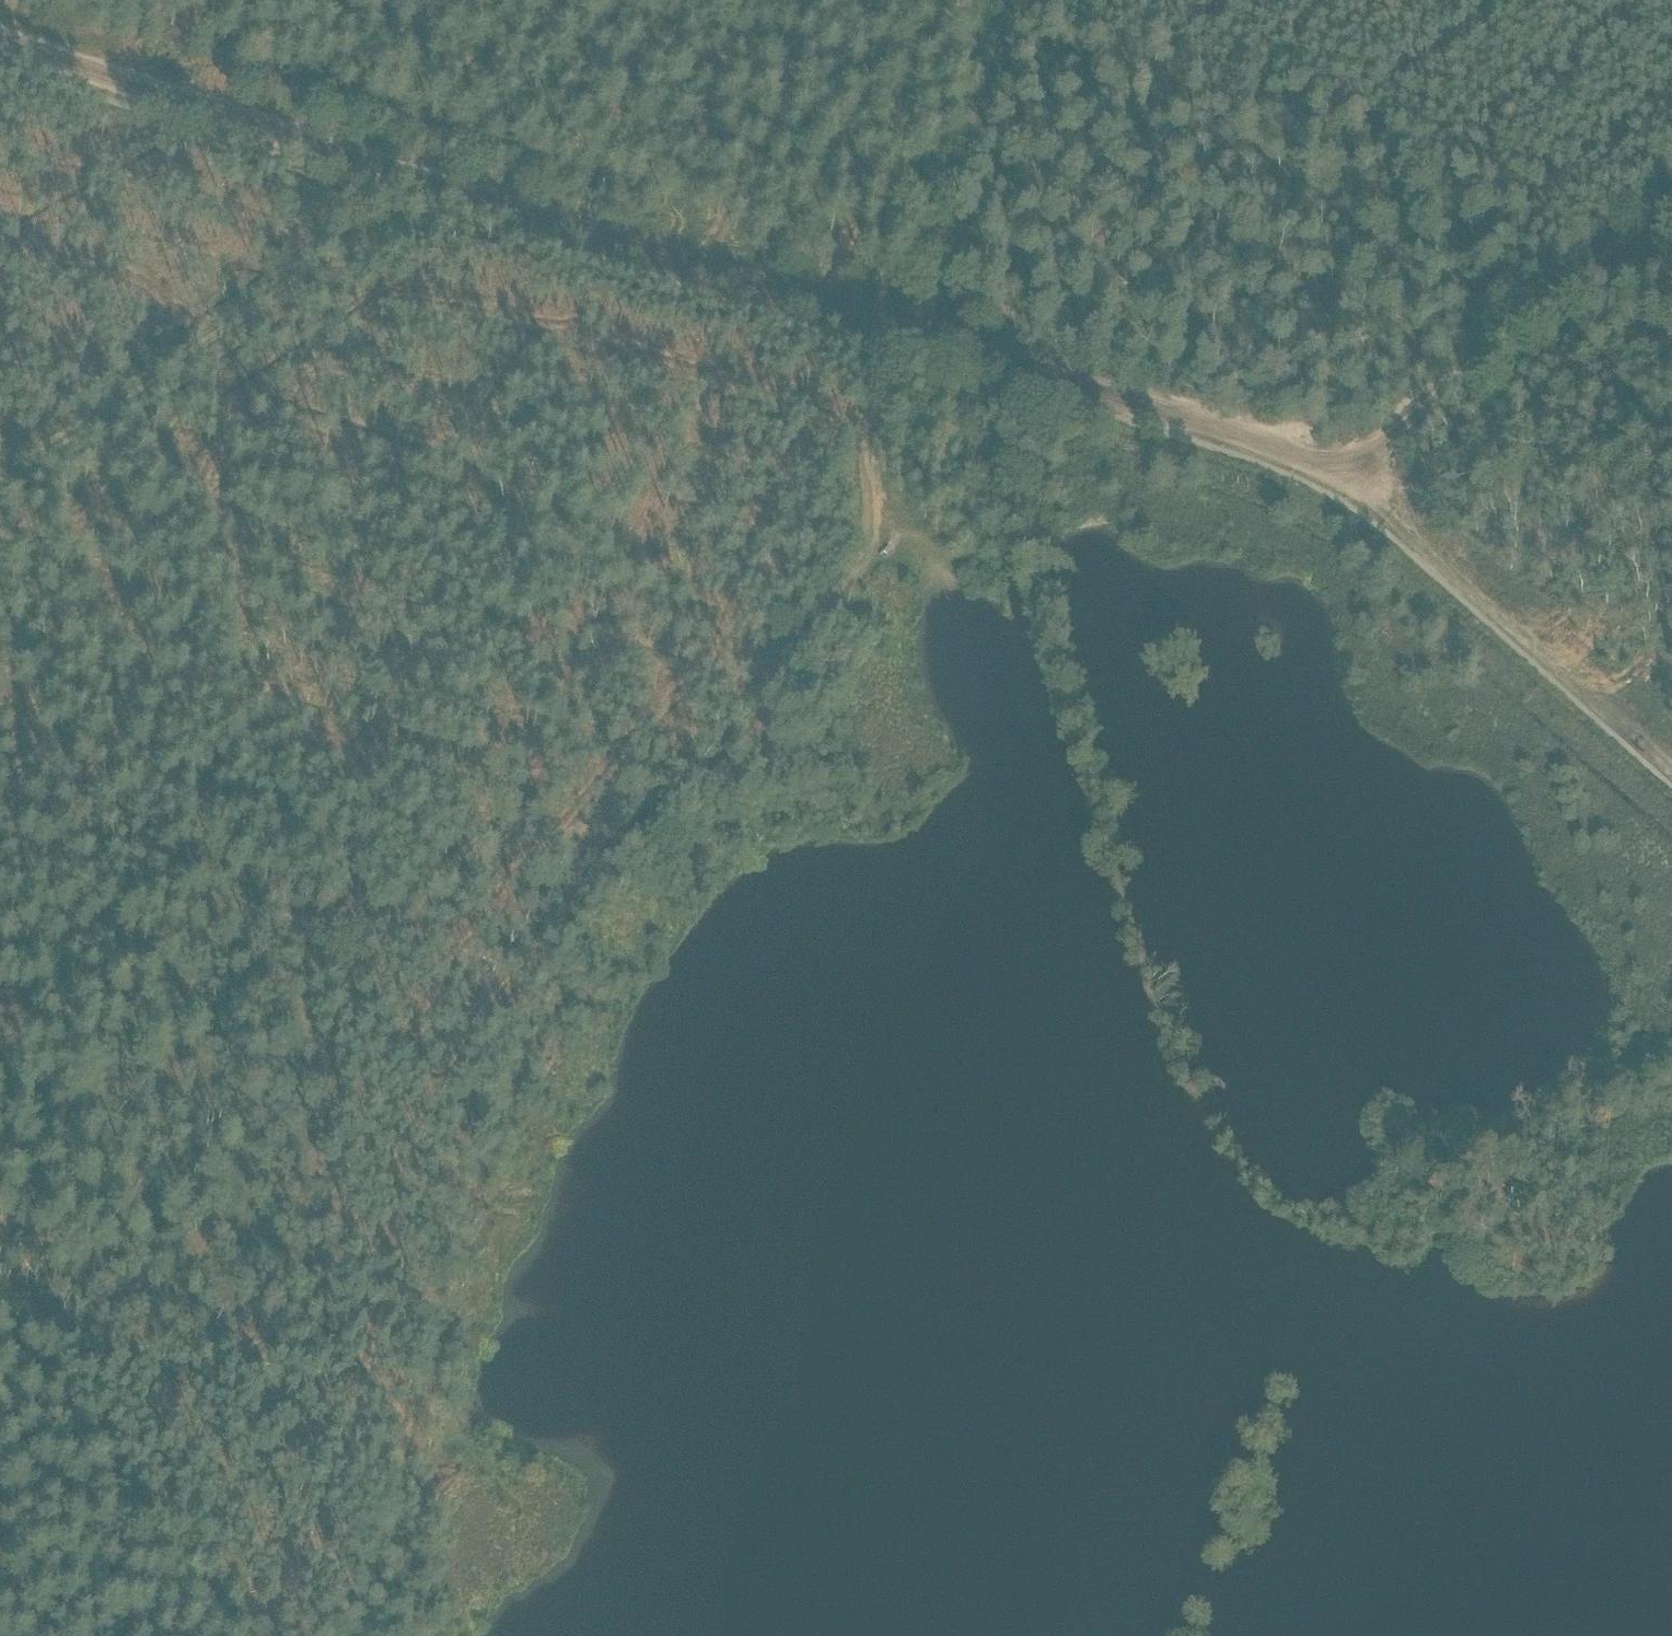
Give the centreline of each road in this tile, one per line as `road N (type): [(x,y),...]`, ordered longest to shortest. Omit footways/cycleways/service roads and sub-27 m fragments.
road 1 (track): [(0,28),(1346,473)]
road 2 (track): [(0,1038),(224,888),(302,923),(340,981),(448,1082)]
road 3 (track): [(0,480),(426,193)]
road 4 (track): [(1346,473),(1671,767)]
road 5 (track): [(0,1323),(242,1635)]
road 6 (track): [(224,888),(0,818)]

